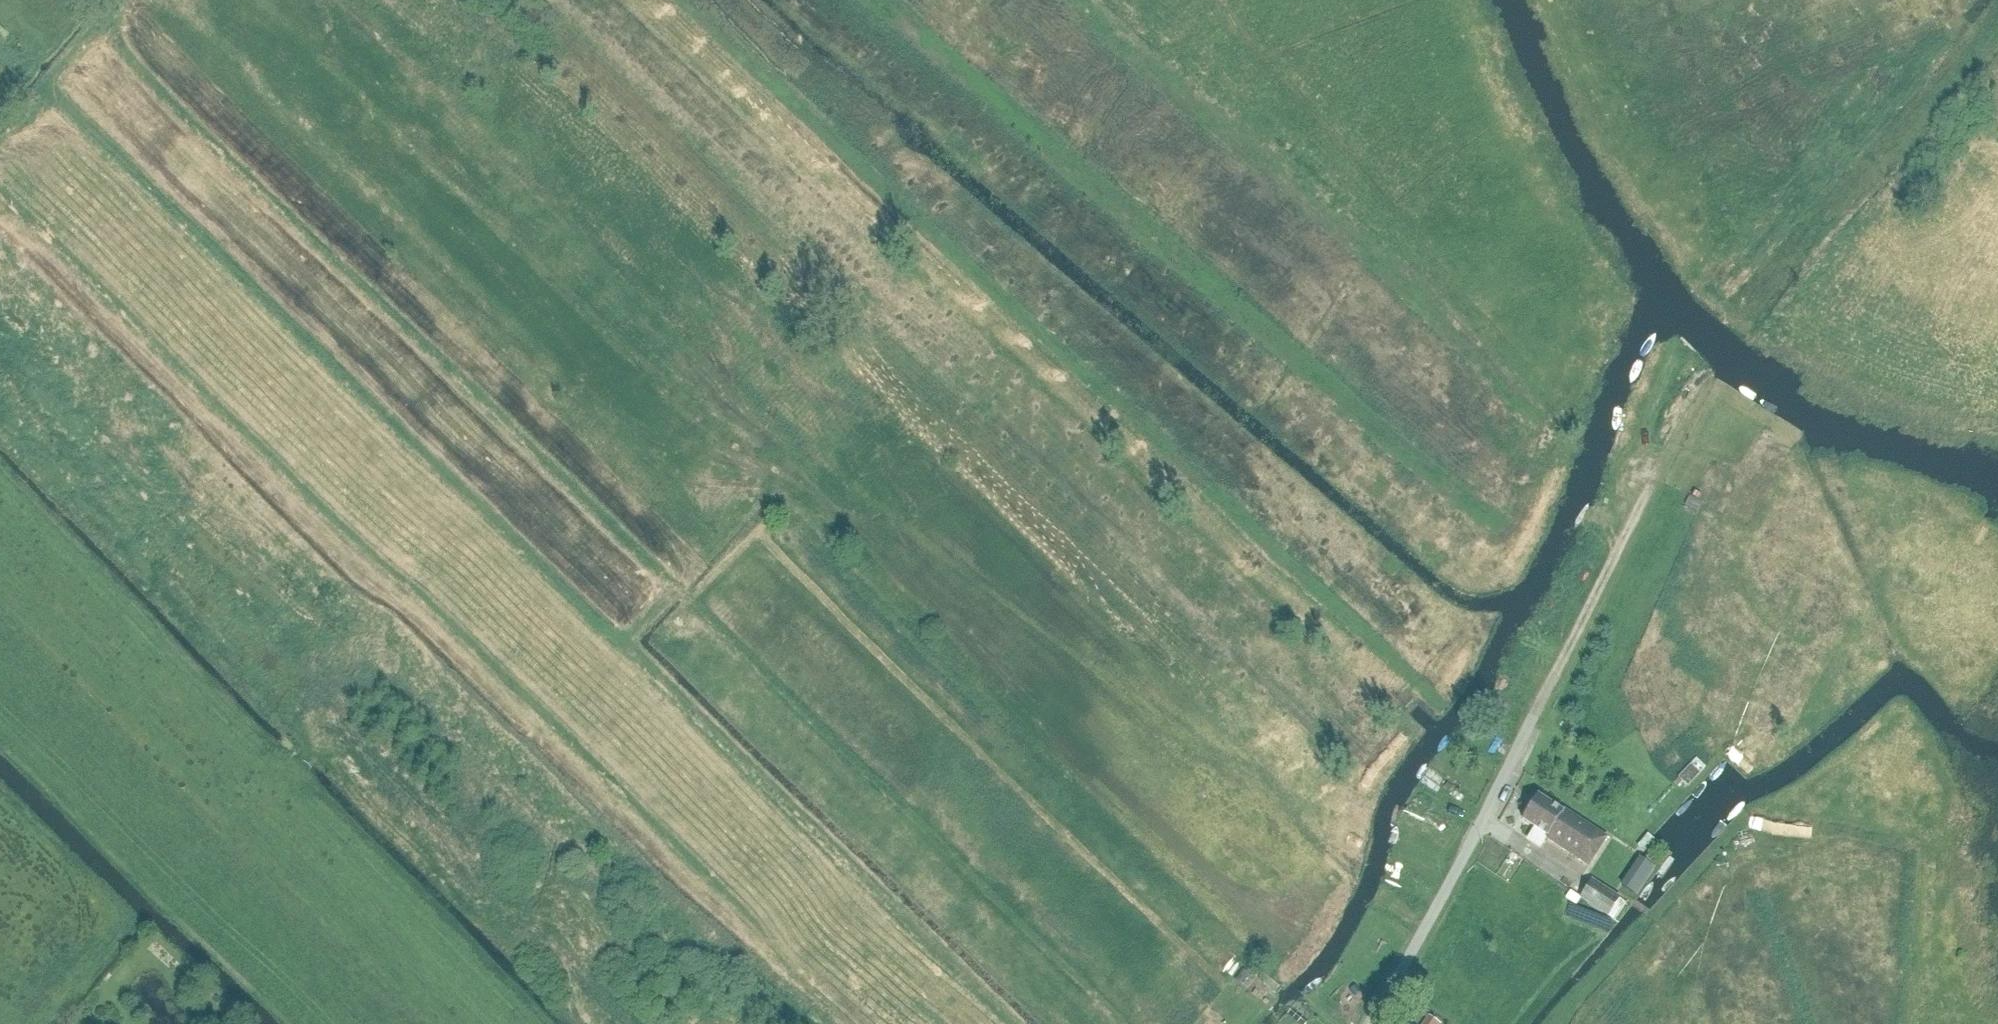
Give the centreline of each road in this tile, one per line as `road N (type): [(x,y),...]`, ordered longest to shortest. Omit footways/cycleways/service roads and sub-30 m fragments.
road 1 (unclassified): [(1373,1023),(1563,659)]
road 2 (track): [(1662,465),(1563,659)]

